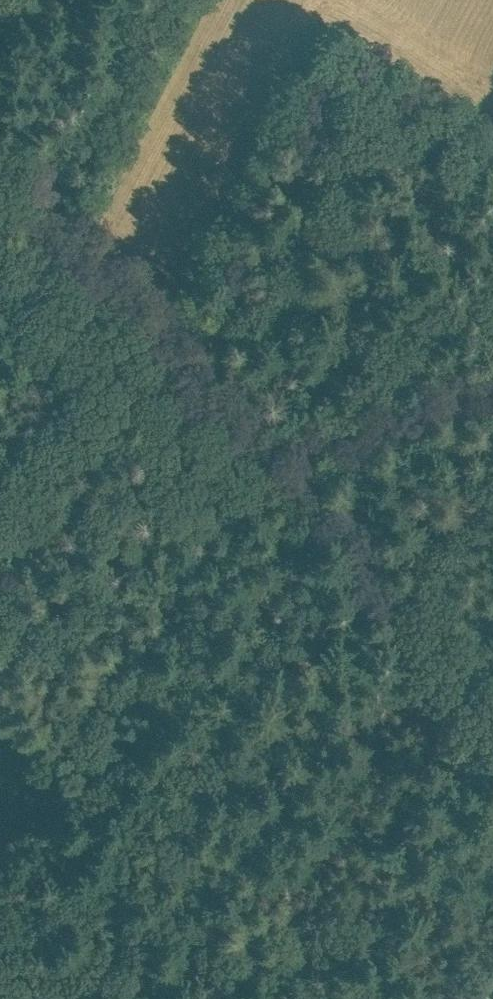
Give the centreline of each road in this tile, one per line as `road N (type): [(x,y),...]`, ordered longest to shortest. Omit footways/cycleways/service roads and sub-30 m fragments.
road 1 (track): [(261,463),(0,194)]
road 2 (track): [(492,704),(261,463)]
road 3 (track): [(261,463),(0,507)]
road 4 (track): [(492,399),(261,463)]
road 5 (track): [(0,916),(50,969),(80,986),(165,998)]

